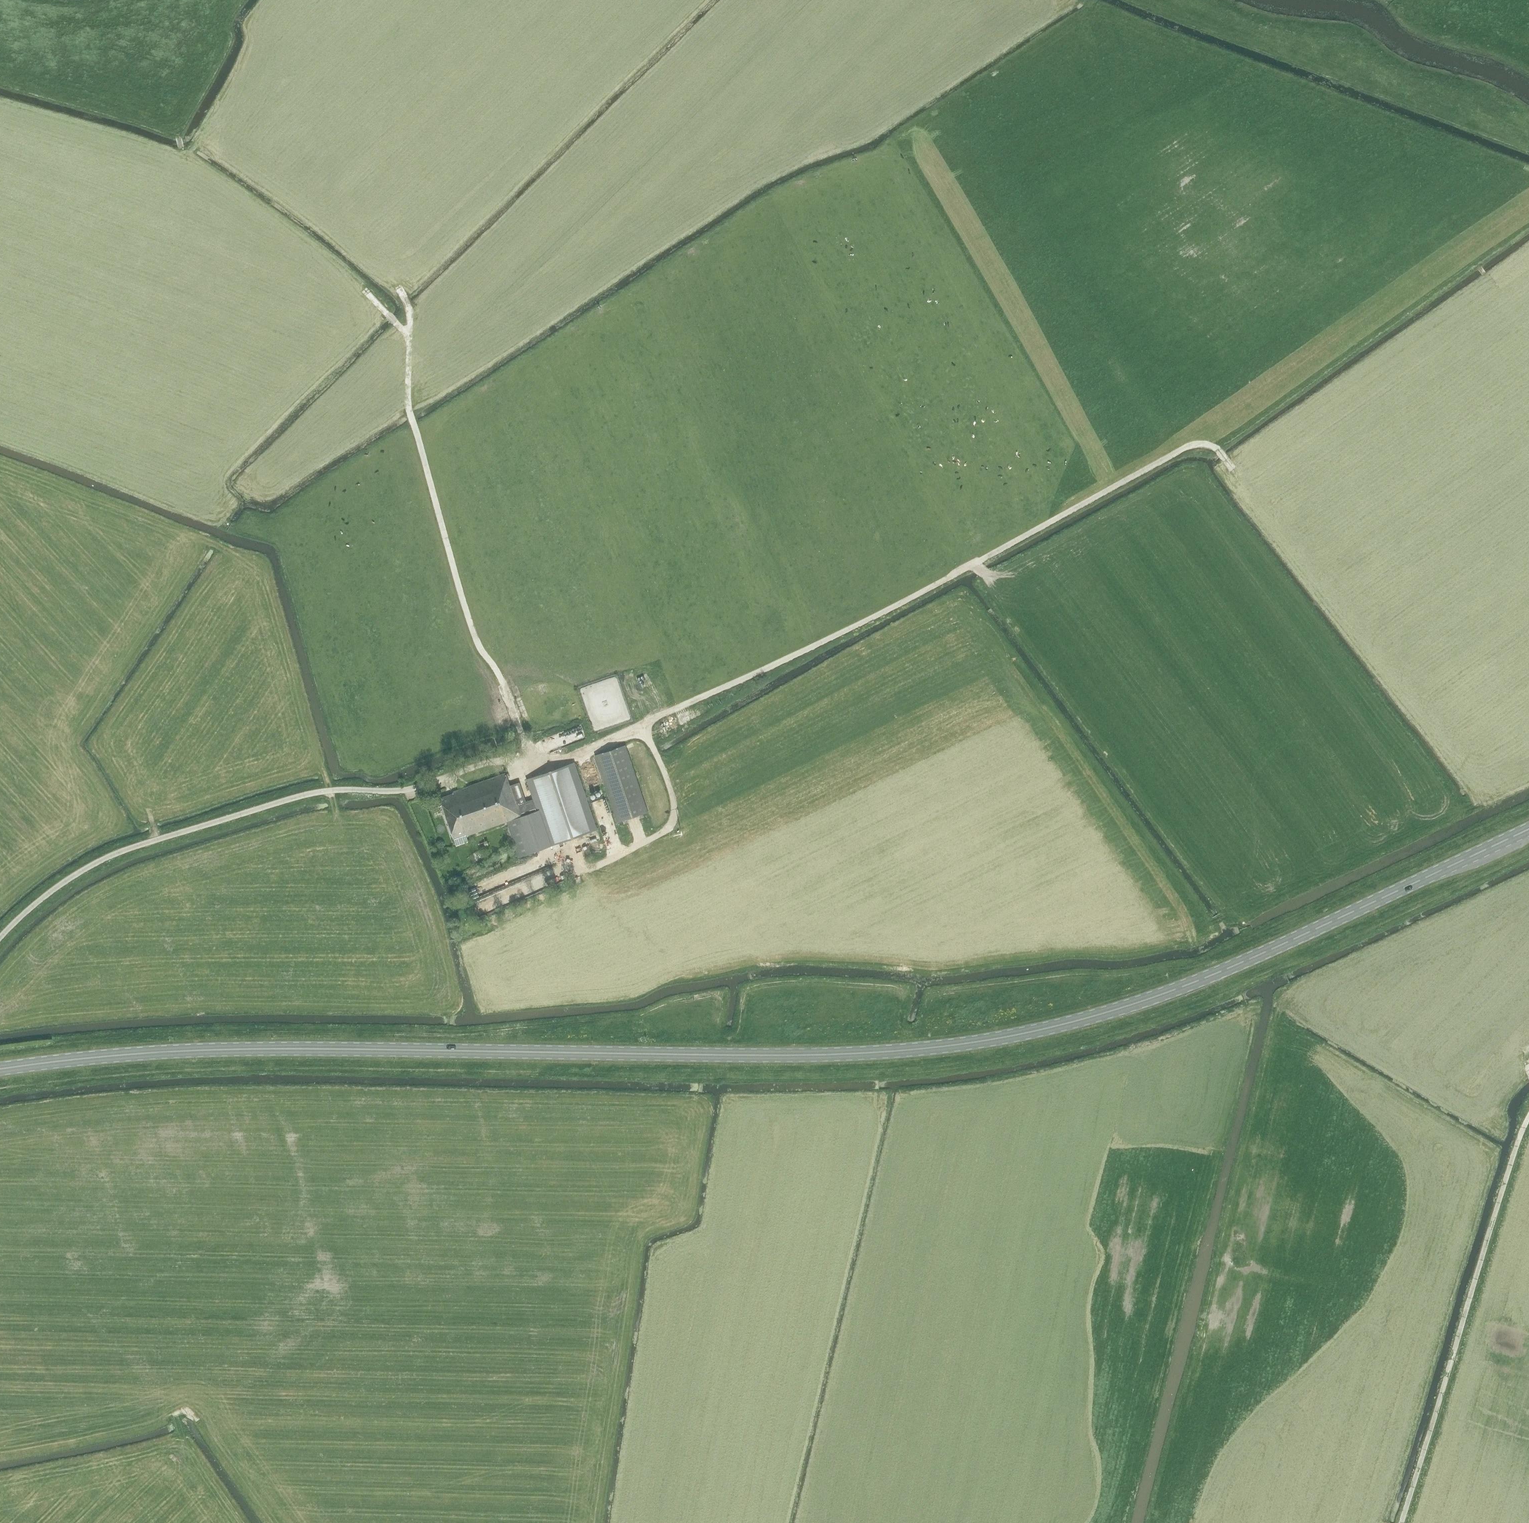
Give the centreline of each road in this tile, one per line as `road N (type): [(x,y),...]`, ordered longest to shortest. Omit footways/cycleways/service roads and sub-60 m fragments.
road 1 (primary): [(0,1069),(198,1050),(806,1056),(971,1043),(1069,1023),(1186,986),(1528,829)]
road 2 (track): [(1233,468),(1215,447),(1188,446),(785,660),(569,760),(532,763)]
road 3 (track): [(400,290),(411,323),(409,410),(475,637),(500,678),(532,763)]
road 4 (track): [(1528,1118),(1402,1522)]
road 5 (track): [(643,728),(673,798),(669,829),(597,867),(570,866),(556,853)]

